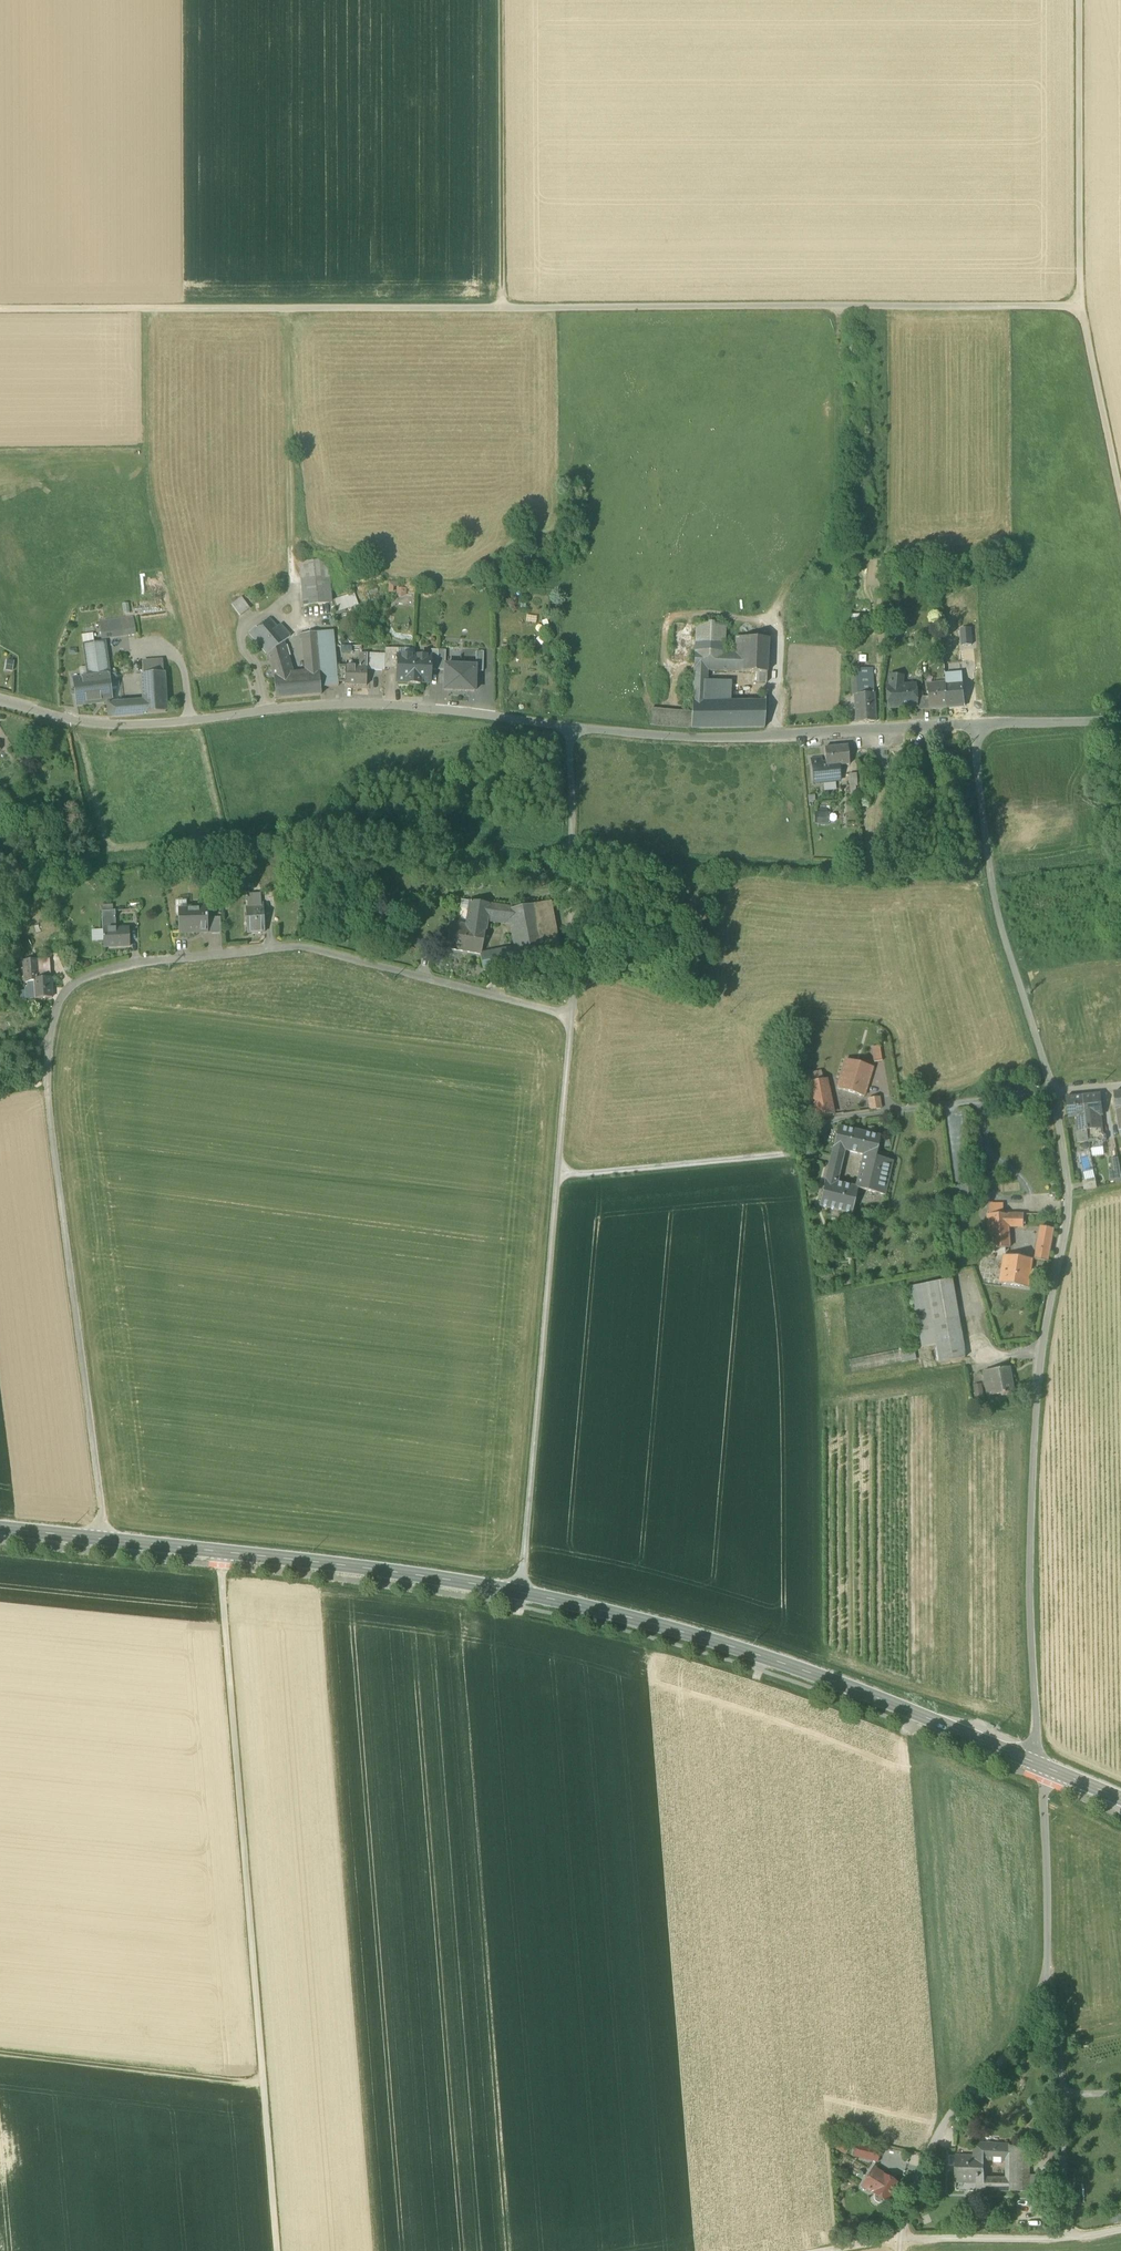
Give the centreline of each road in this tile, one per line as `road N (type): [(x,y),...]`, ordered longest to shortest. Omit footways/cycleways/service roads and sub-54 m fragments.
road 1 (track): [(1080,307),(0,310)]
road 2 (unclassified): [(105,1538),(47,1091),(66,991),(130,963),(300,947),(570,1015)]
road 3 (track): [(219,1549),(277,2250)]
road 4 (residential): [(1038,1765),(1028,1588),(1034,1434),(1070,1198),(1054,1093)]
road 5 (unclassified): [(570,1015),(520,1592)]
road 6 (residential): [(568,726),(350,703),(96,725),(0,703)]
road 7 (tertiary): [(1038,1765),(744,1651),(520,1592)]
road 8 (unclassified): [(897,2238),(940,2129),(1017,2045),(1047,1964),(1038,1765)]
road 9 (track): [(1120,502),(1080,307),(1079,0)]
road 10 (tertiary): [(520,1592),(105,1538)]
road 11 (residential): [(974,724),(695,739),(568,726)]
road 12 (residential): [(1054,1093),(999,920),(974,724)]
road 13 (track): [(845,306),(843,503),(769,621)]
road 14 (track): [(501,0),(502,307)]
road 15 (track): [(821,2250),(897,2238),(1066,2239),(1120,2229)]
road 16 (track): [(283,307),(293,596)]
road 17 (unclassified): [(568,726),(570,1015)]
road 18 (track): [(1047,1964),(1066,2239)]
road 19 (track): [(557,1177),(803,1151),(825,1159)]
road 20 (track): [(0,2053),(263,2085)]
road 21 (residential): [(1054,1093),(906,1109)]
road 22 (residential): [(1120,718),(974,724)]

